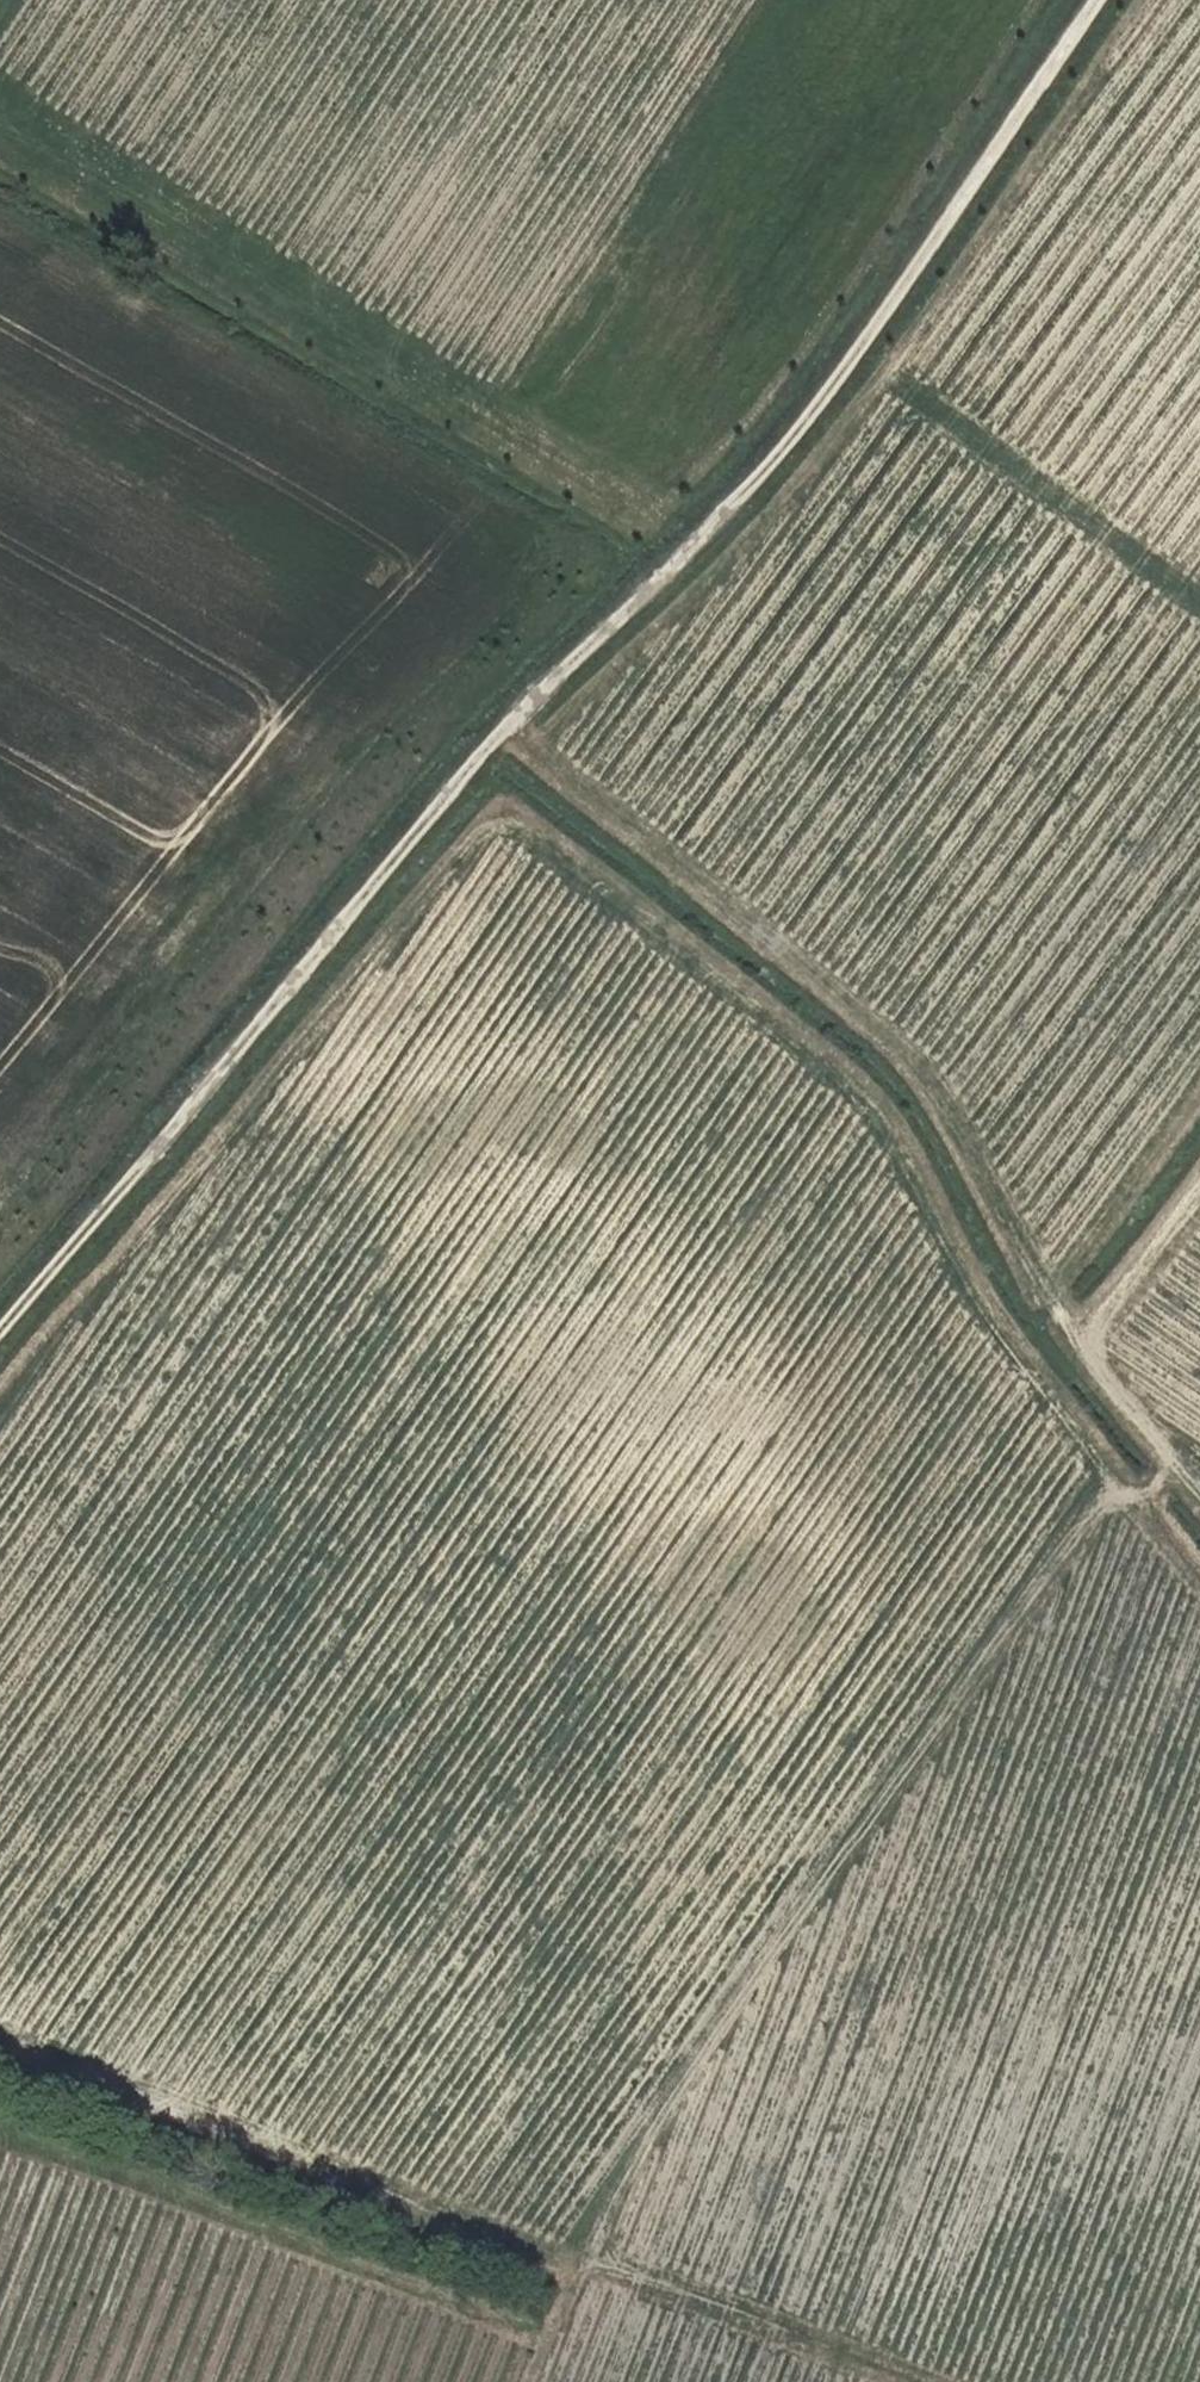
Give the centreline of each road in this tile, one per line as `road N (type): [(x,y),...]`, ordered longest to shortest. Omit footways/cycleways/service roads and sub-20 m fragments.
road 1 (track): [(0,1347),(510,739),(785,470),(1106,0)]

